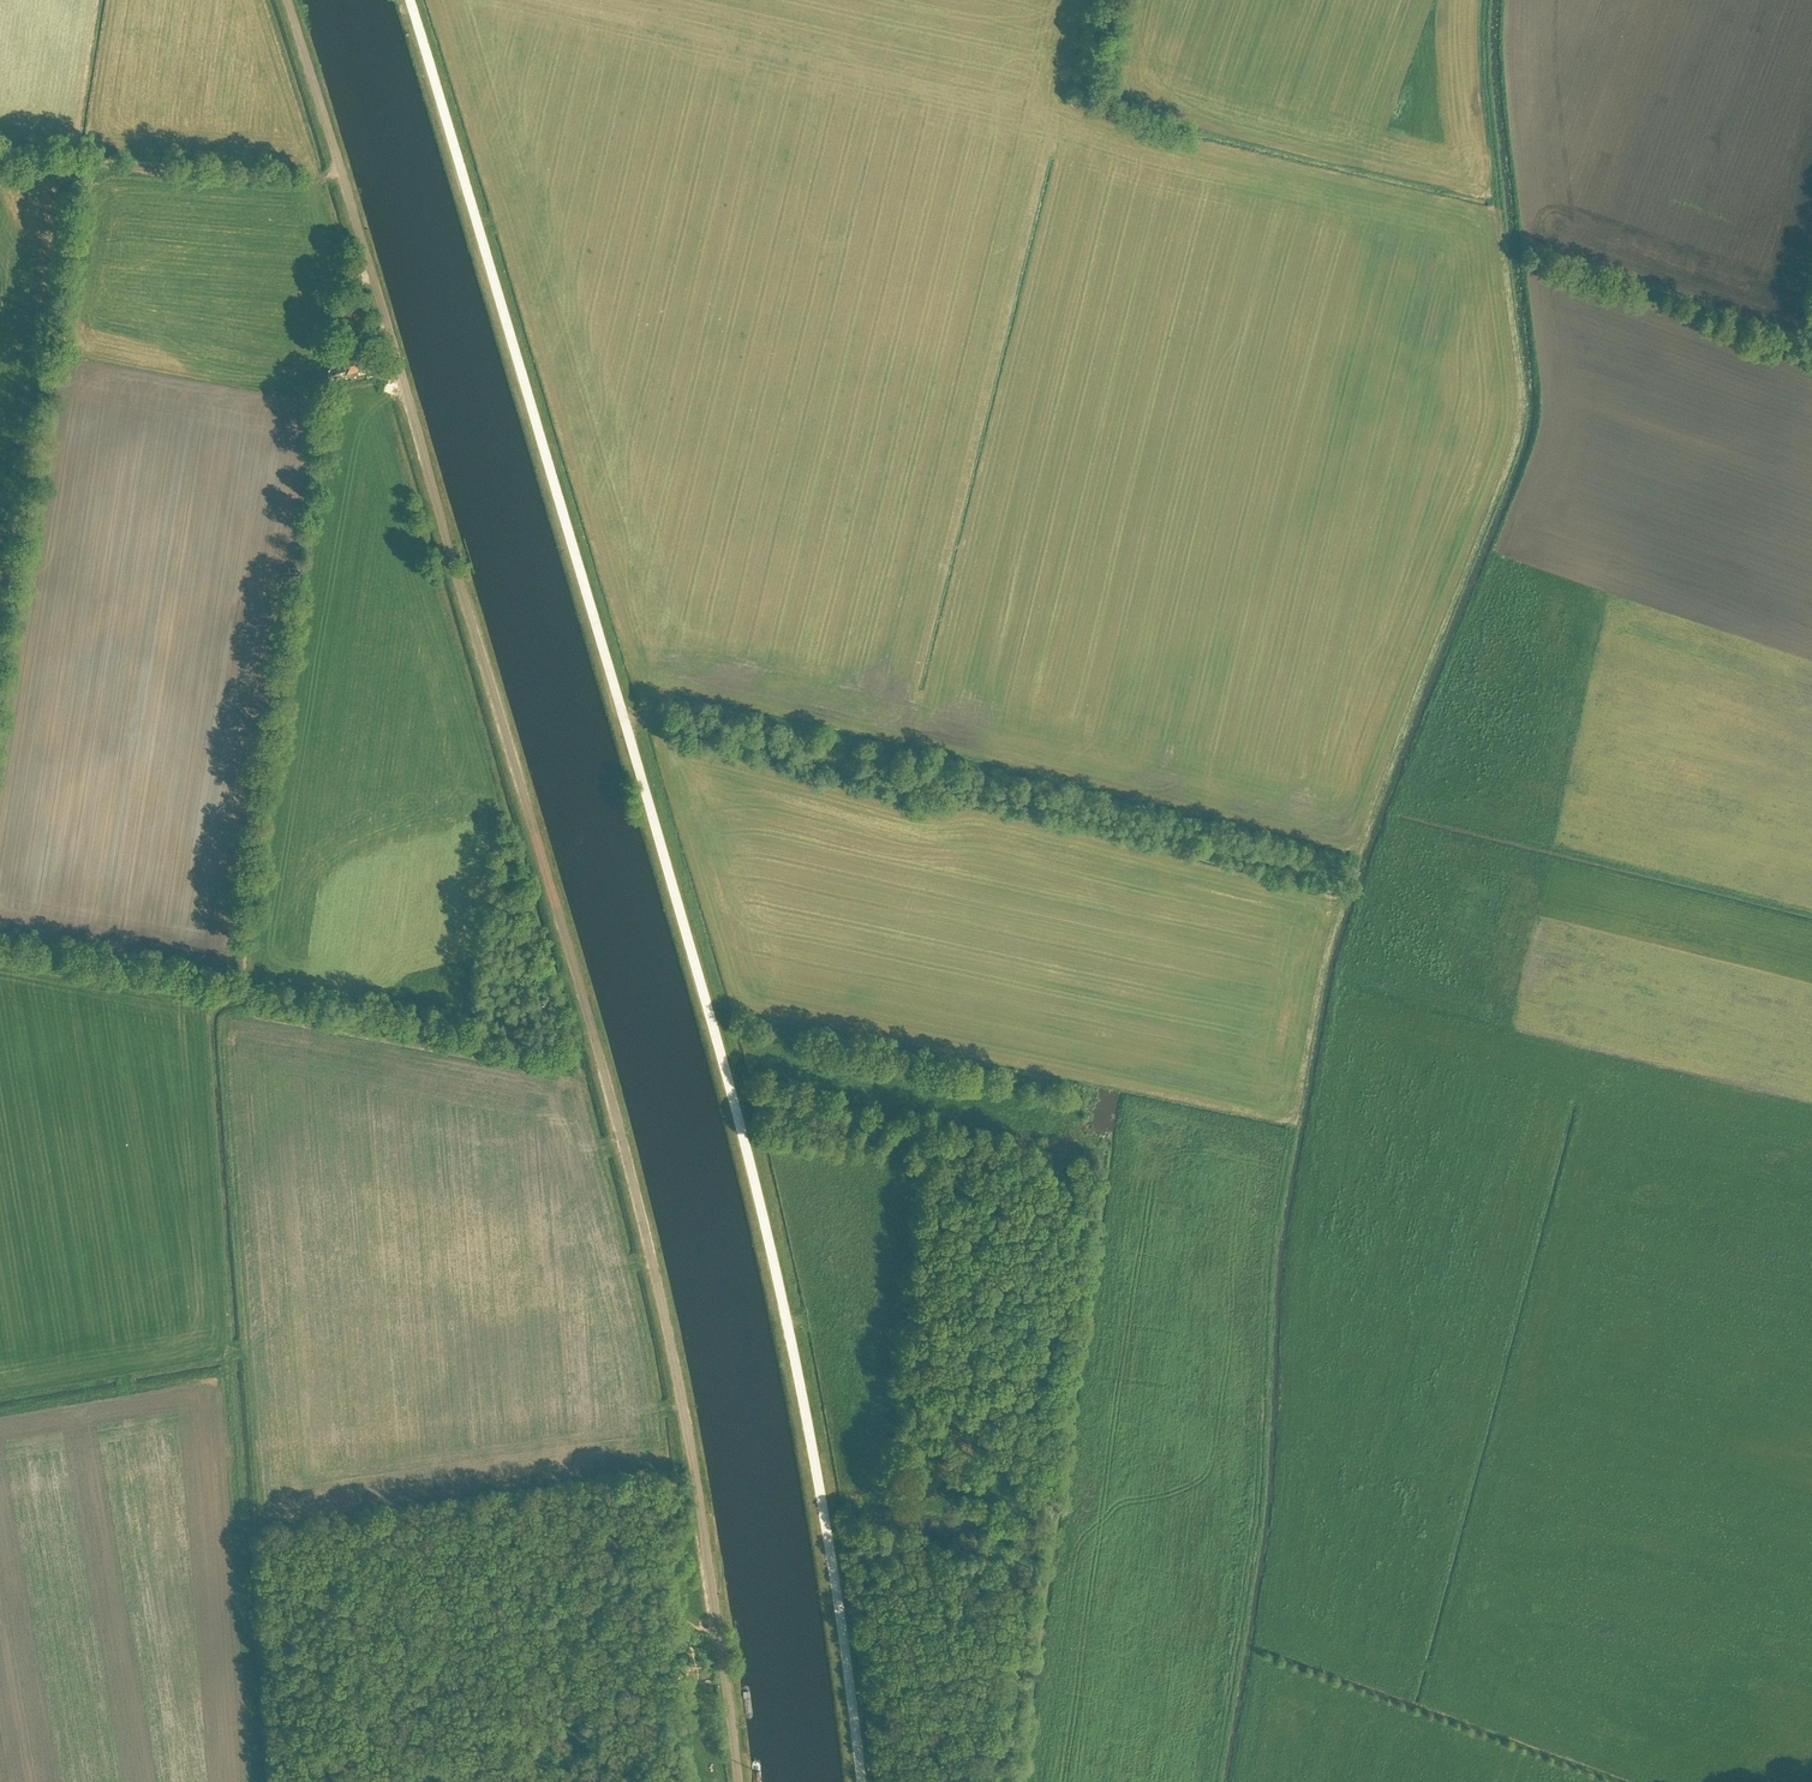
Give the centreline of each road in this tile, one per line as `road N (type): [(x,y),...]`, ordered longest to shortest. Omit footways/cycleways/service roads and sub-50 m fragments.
road 1 (unclassified): [(736,1781),(692,1452),(630,1170),(288,0)]

